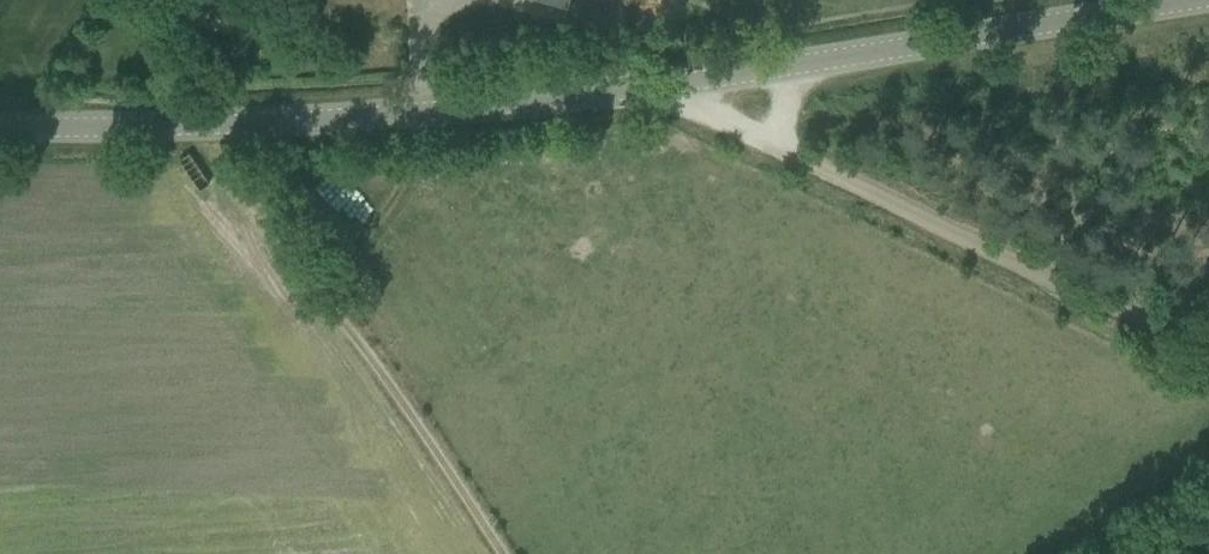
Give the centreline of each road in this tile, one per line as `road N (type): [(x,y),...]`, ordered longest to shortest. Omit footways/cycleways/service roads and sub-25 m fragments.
road 1 (tertiary): [(0,125),(258,124),(542,106),(1192,0)]
road 2 (track): [(1208,373),(690,116),(682,83)]
road 3 (track): [(478,553),(213,161),(212,124)]

